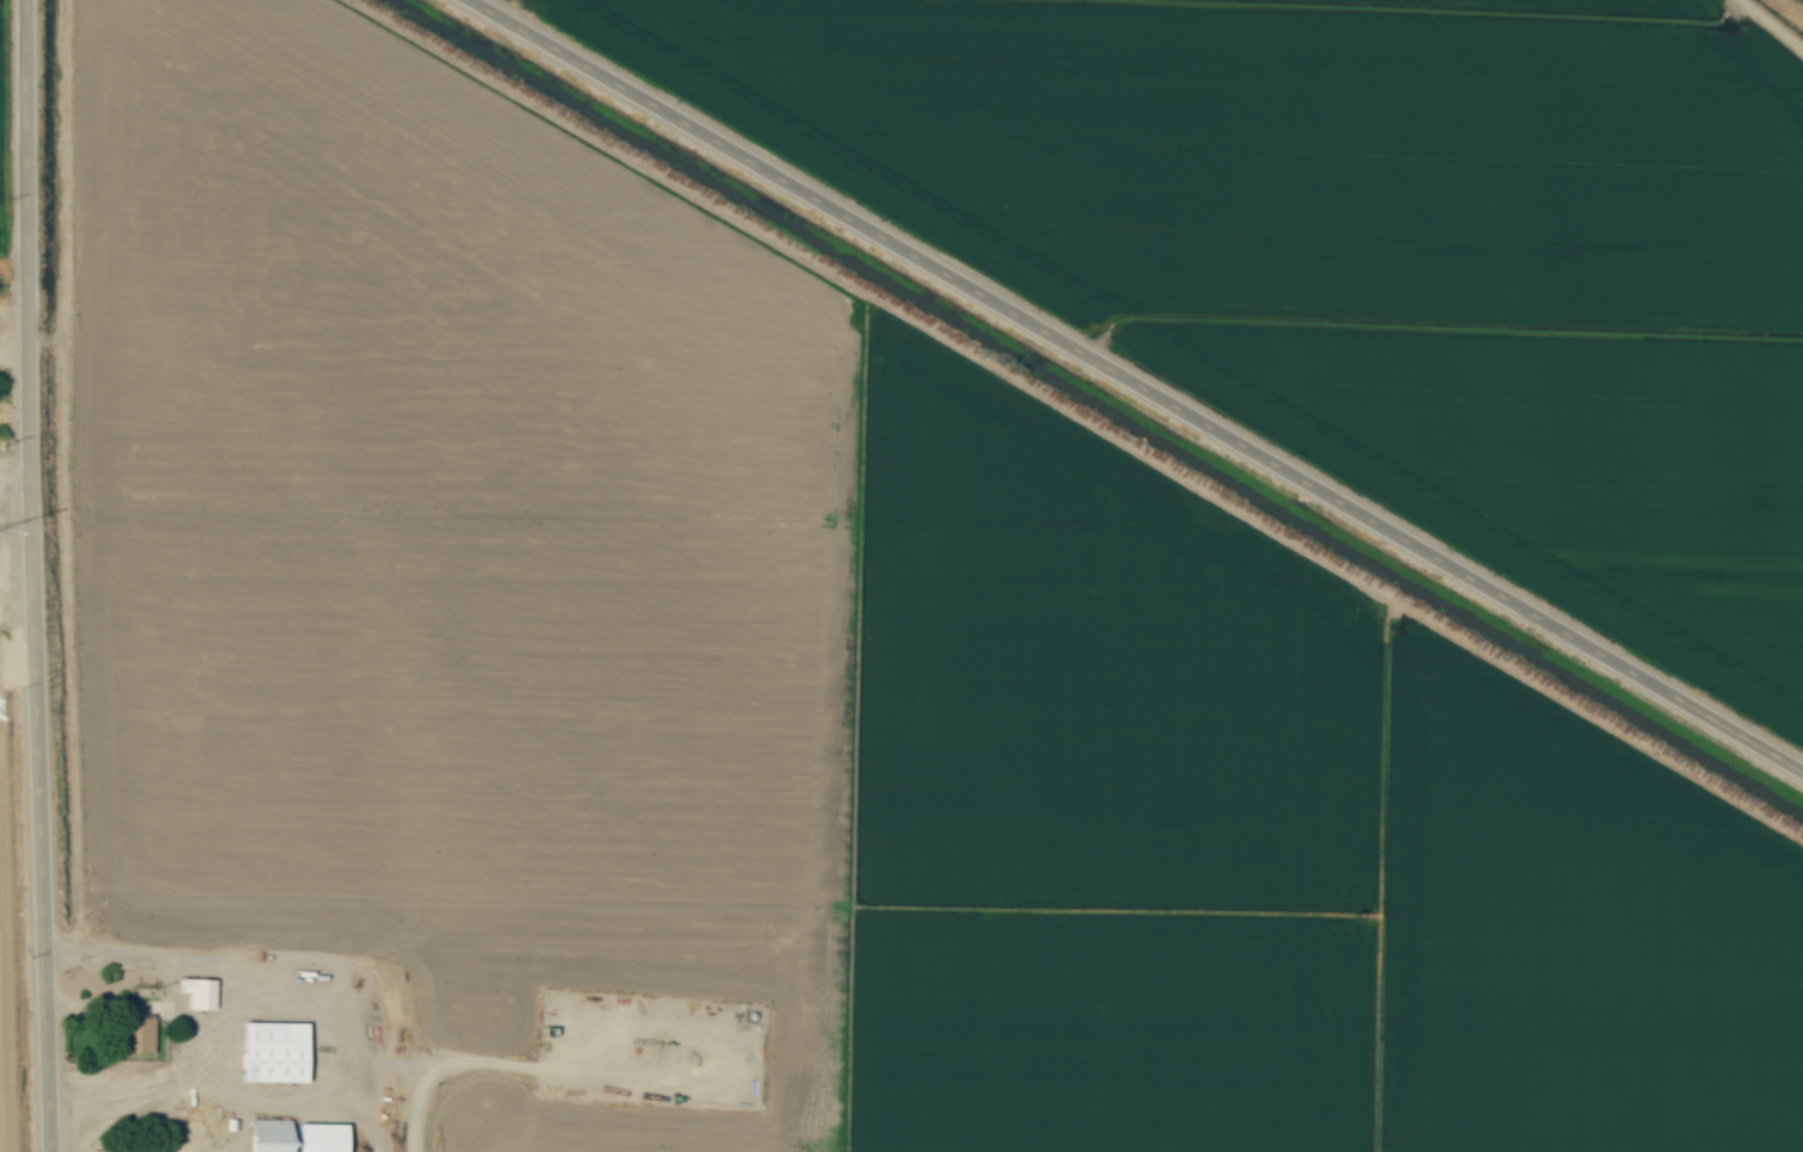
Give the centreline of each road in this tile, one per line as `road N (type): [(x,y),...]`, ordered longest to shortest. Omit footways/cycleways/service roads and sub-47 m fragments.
road 1 (residential): [(470,0),(1802,771)]
road 2 (tertiary): [(54,1151),(31,343),(33,0)]

